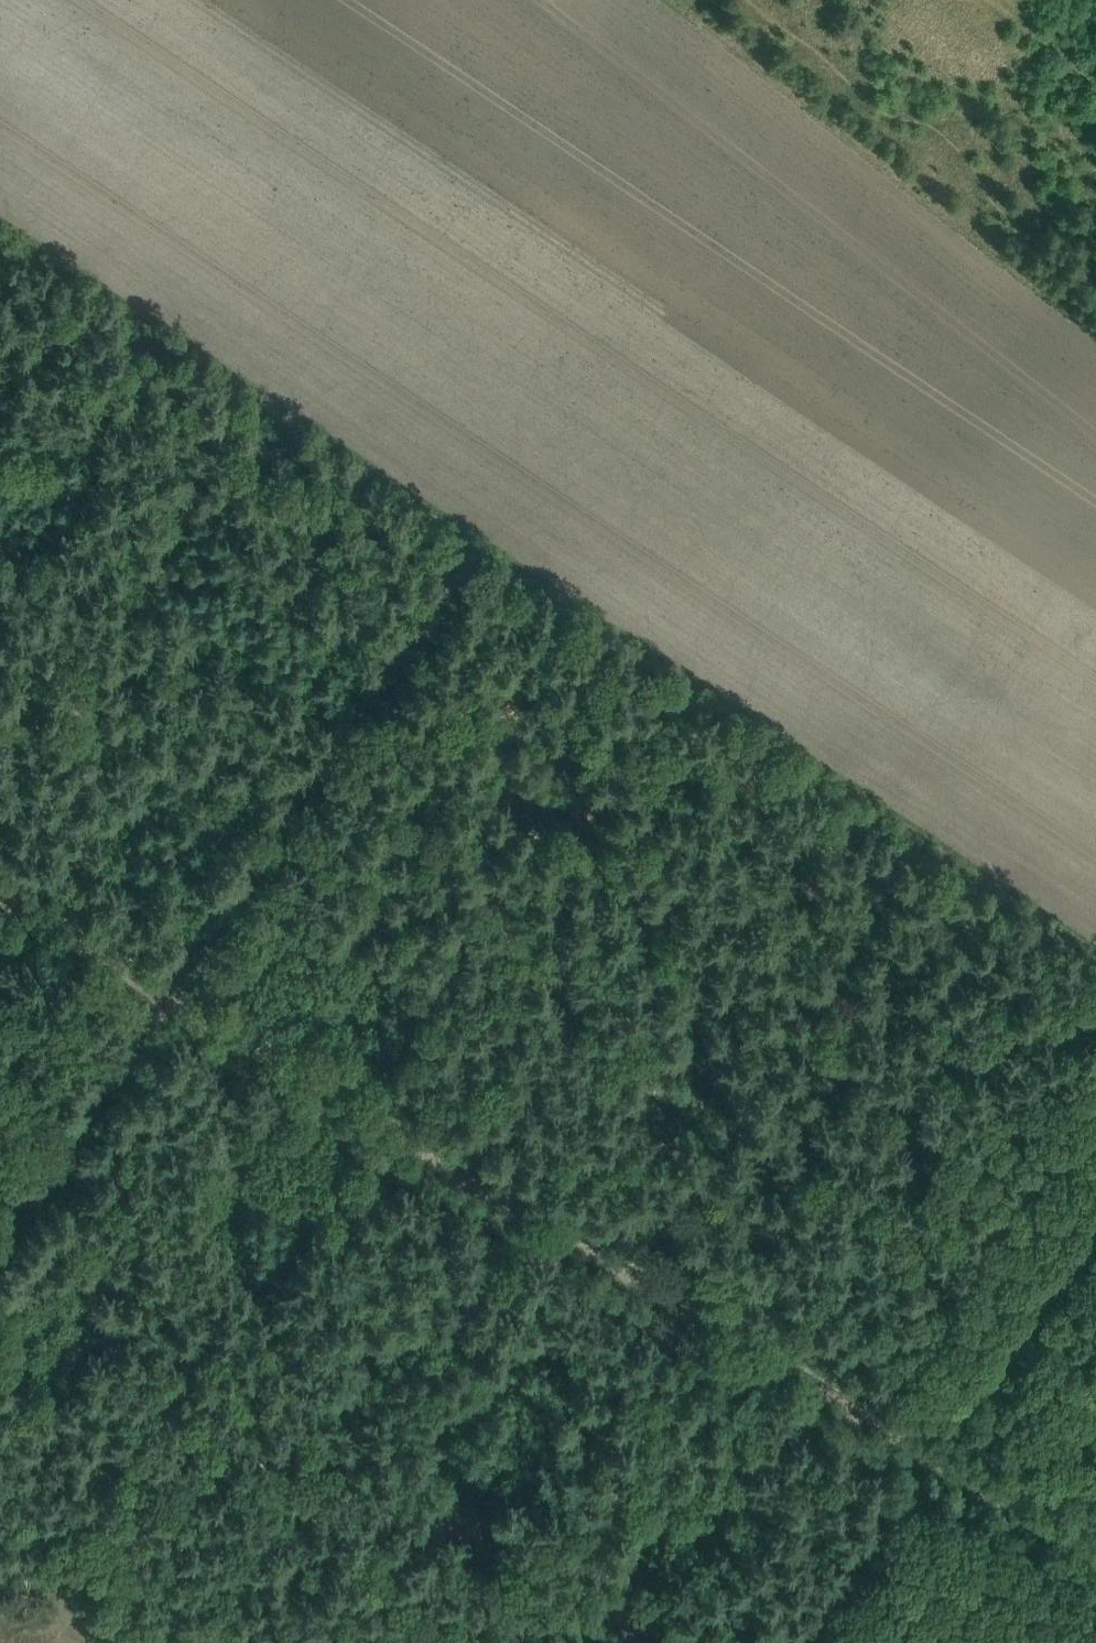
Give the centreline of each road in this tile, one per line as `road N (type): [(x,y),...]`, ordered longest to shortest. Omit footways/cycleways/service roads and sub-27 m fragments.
road 1 (track): [(1095,1569),(171,1003)]
road 2 (track): [(171,1003),(0,899)]
road 3 (track): [(1095,80),(994,0)]

